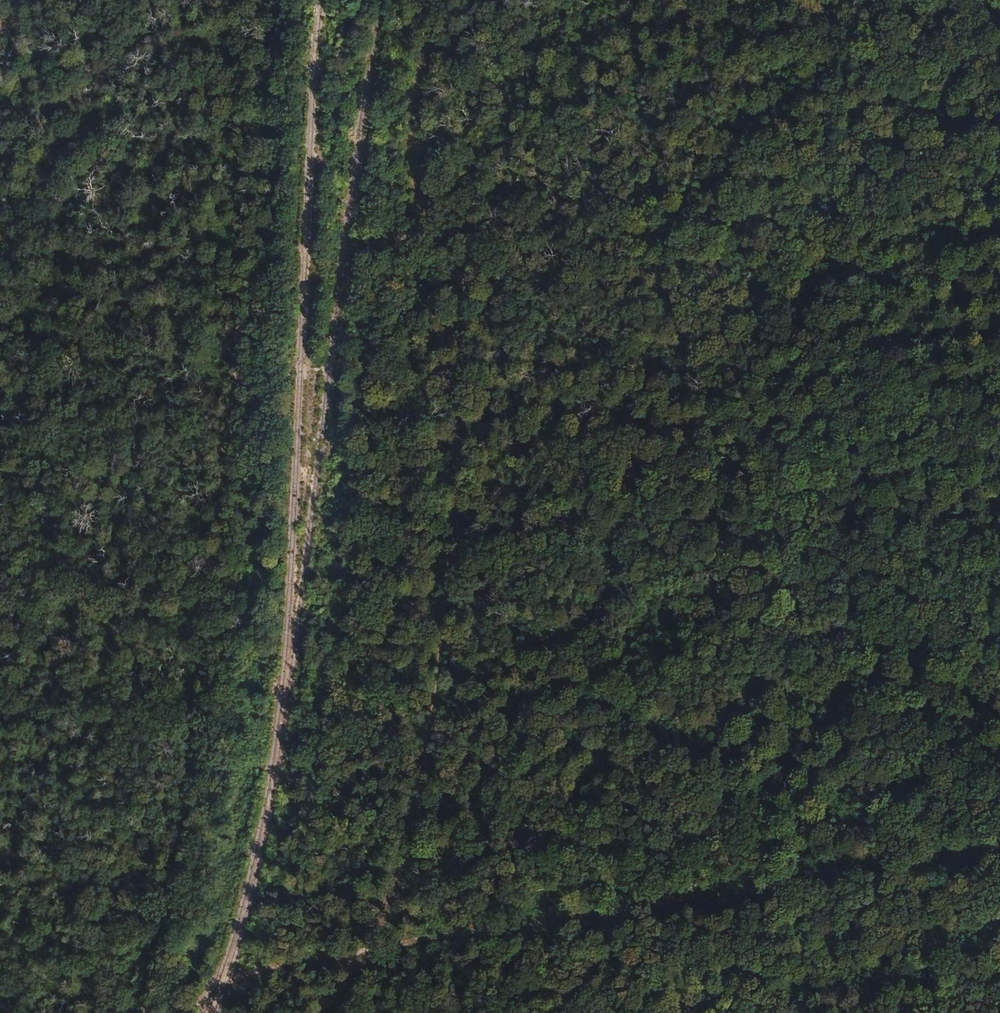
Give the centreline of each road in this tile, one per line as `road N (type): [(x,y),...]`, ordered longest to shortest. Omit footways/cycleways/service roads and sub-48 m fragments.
road 1 (track): [(175,1012),(244,982),(364,949),(999,846)]

